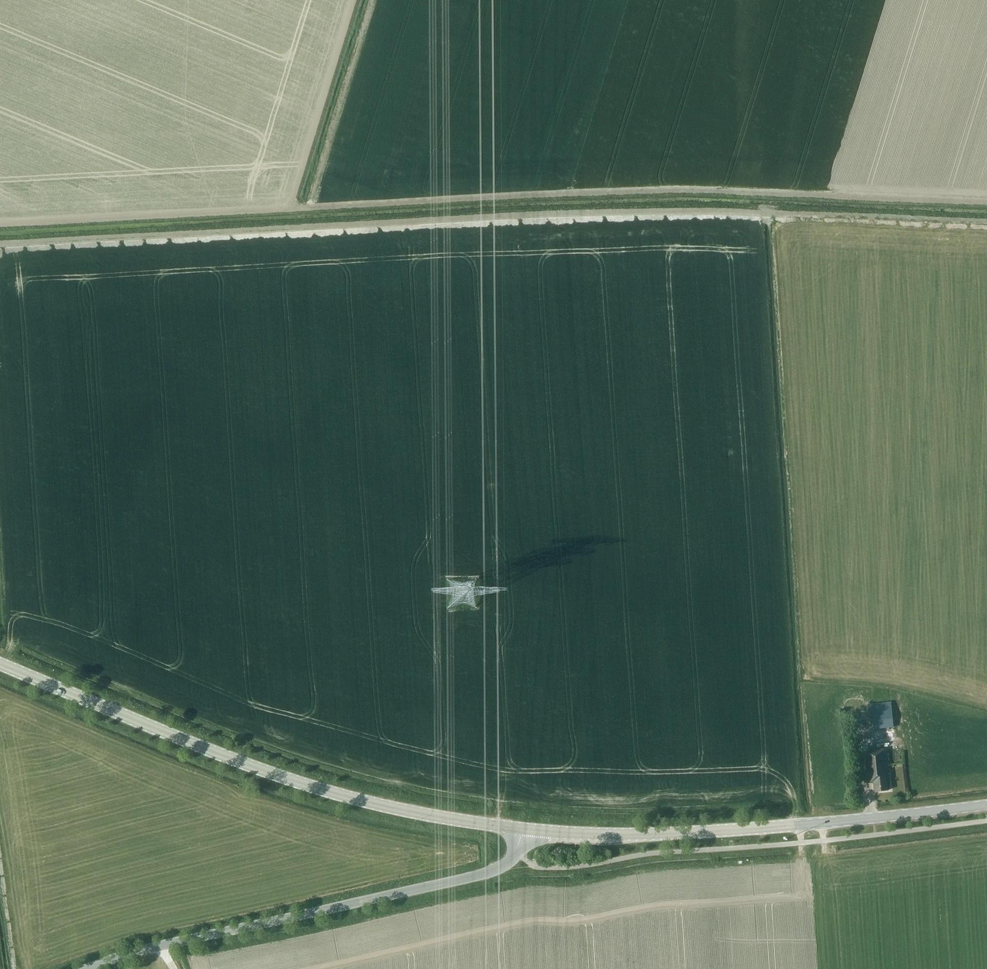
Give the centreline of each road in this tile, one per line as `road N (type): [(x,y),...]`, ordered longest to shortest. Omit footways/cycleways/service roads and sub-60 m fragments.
road 1 (tertiary): [(522,830),(404,809),(233,761),(0,664)]
road 2 (unclassified): [(88,968),(497,870),(519,853),(522,830)]
road 3 (tertiary): [(522,830),(687,832),(986,805)]

